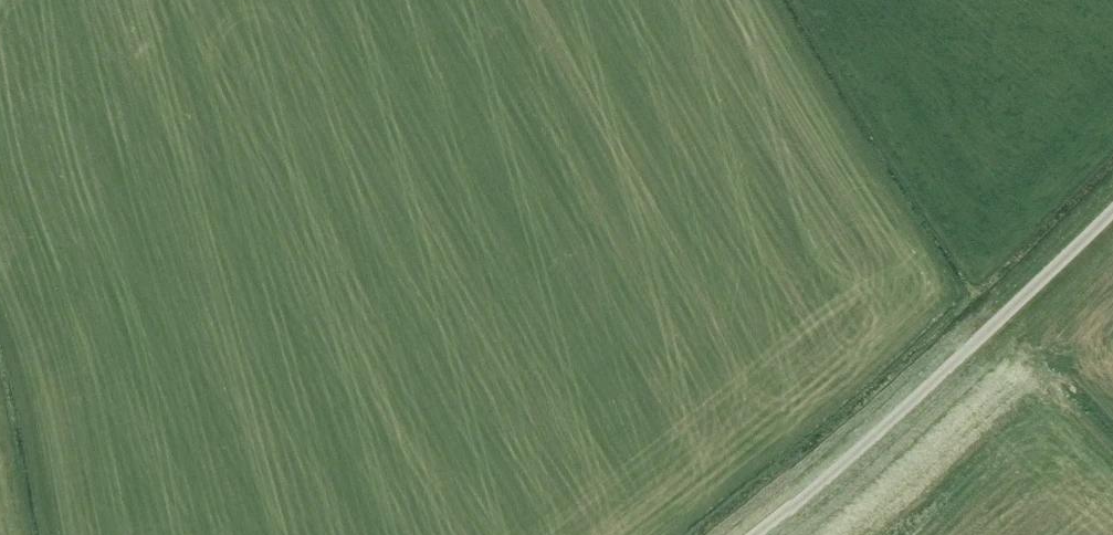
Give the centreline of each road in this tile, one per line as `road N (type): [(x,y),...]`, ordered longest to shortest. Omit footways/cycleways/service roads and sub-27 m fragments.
road 1 (unclassified): [(730,534),(980,312),(1112,176)]

